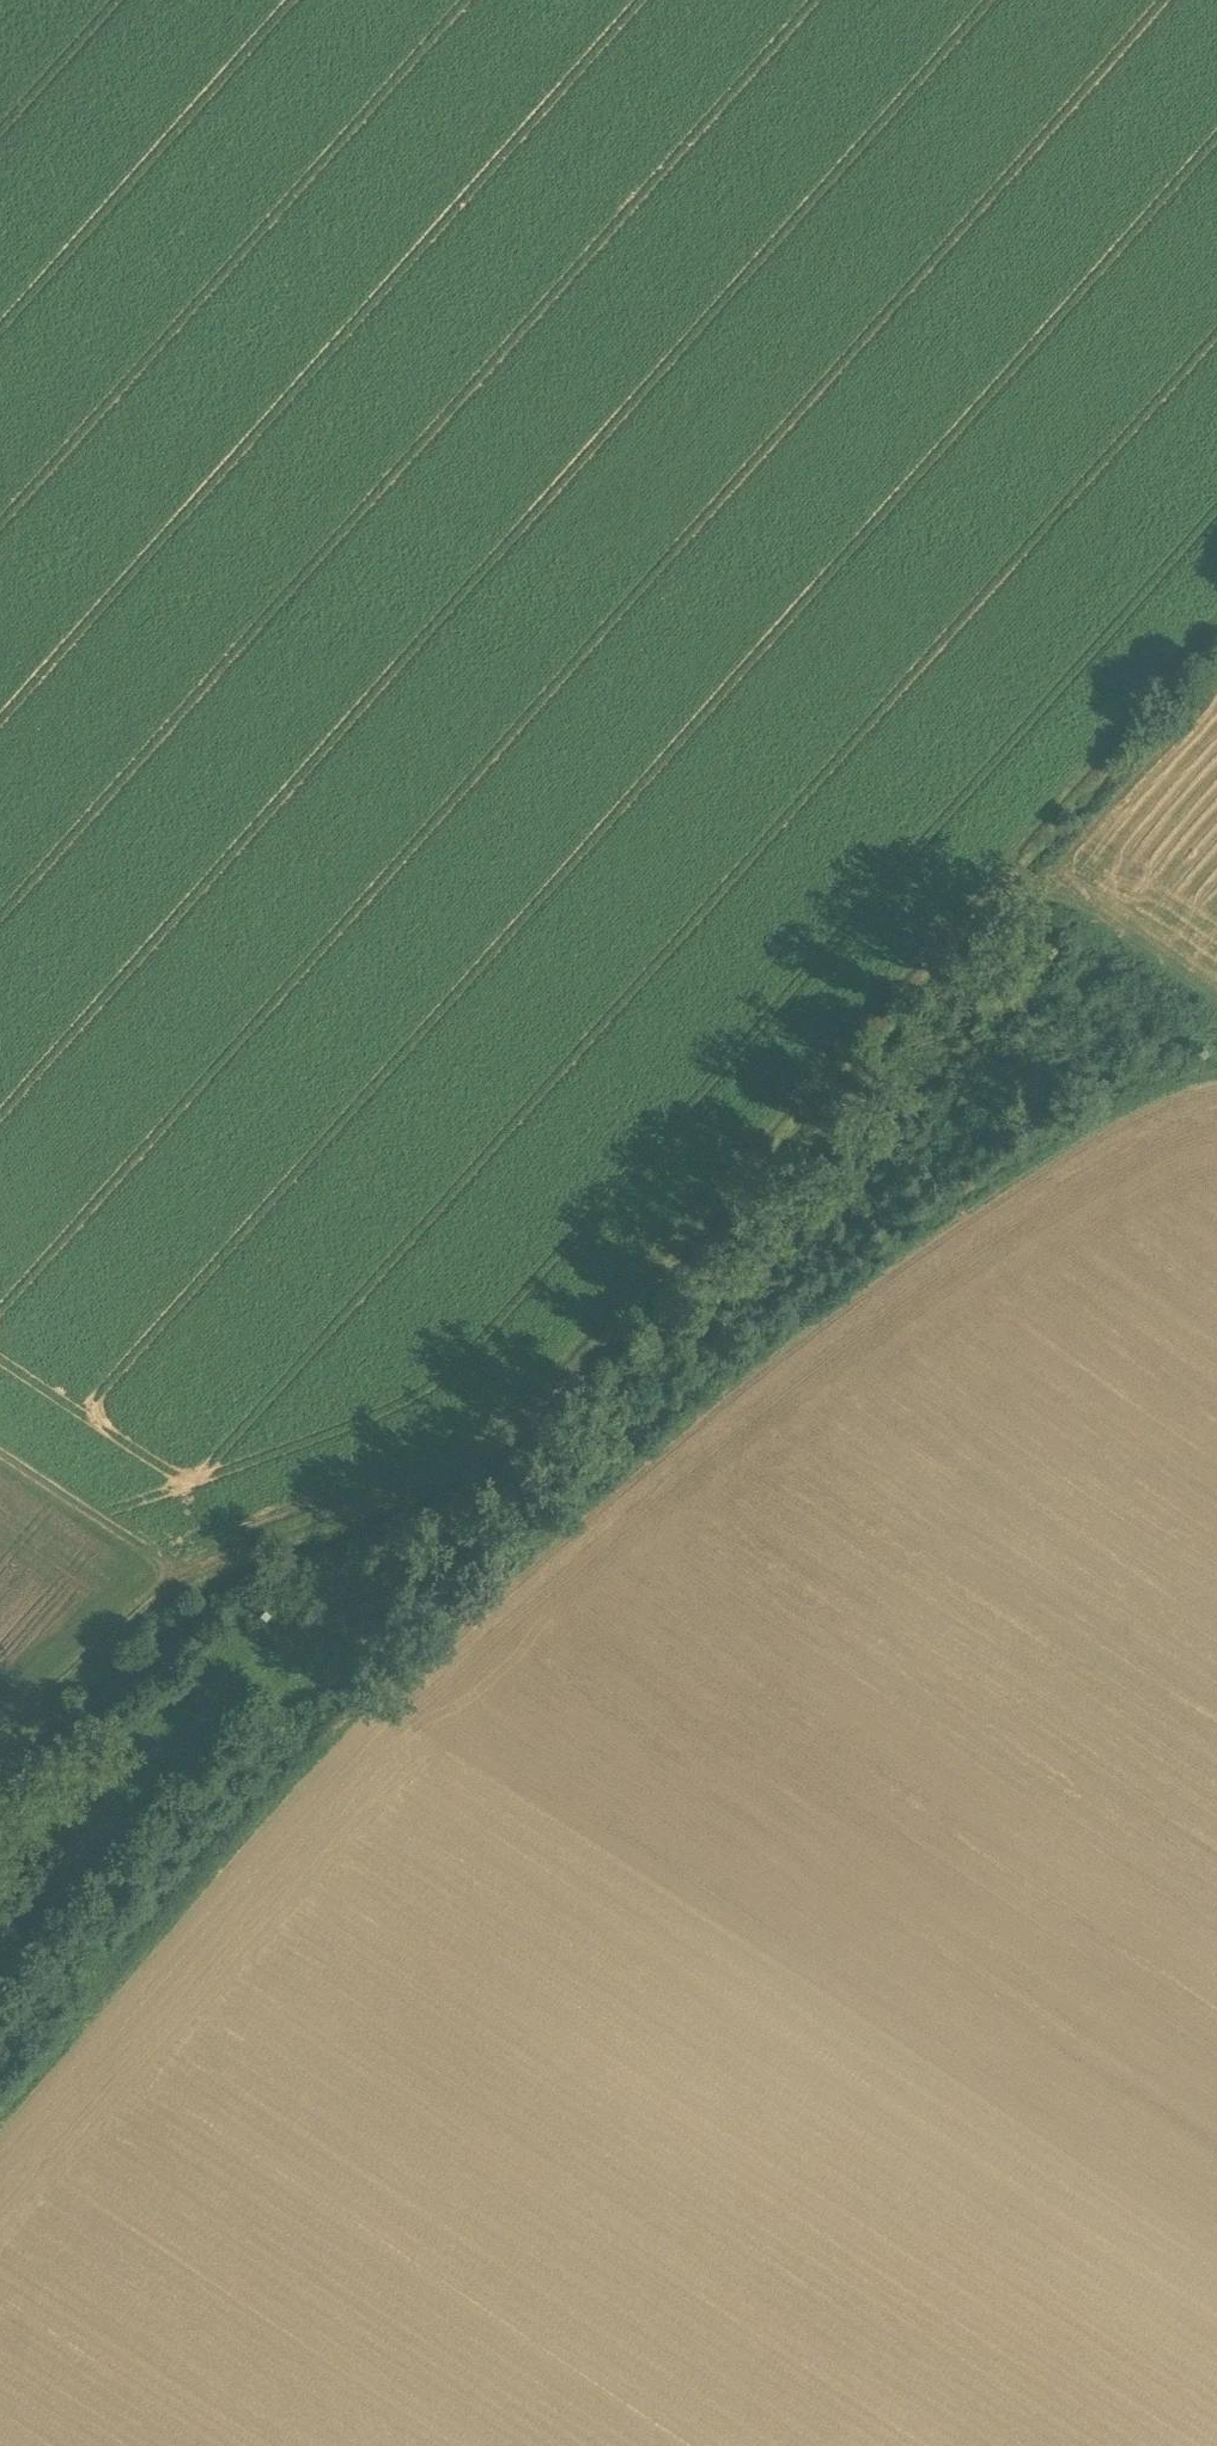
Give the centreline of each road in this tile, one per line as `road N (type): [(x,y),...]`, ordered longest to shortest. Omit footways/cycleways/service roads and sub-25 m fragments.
road 1 (track): [(1216,622),(509,1424),(434,1479),(184,1576),(141,1623),(0,1743)]
road 2 (track): [(0,2126),(162,1935),(389,1691),(682,1406),(805,1303),(1213,1000)]
road 3 (track): [(1216,1003),(997,869)]
road 4 (track): [(184,1576),(0,1455)]

